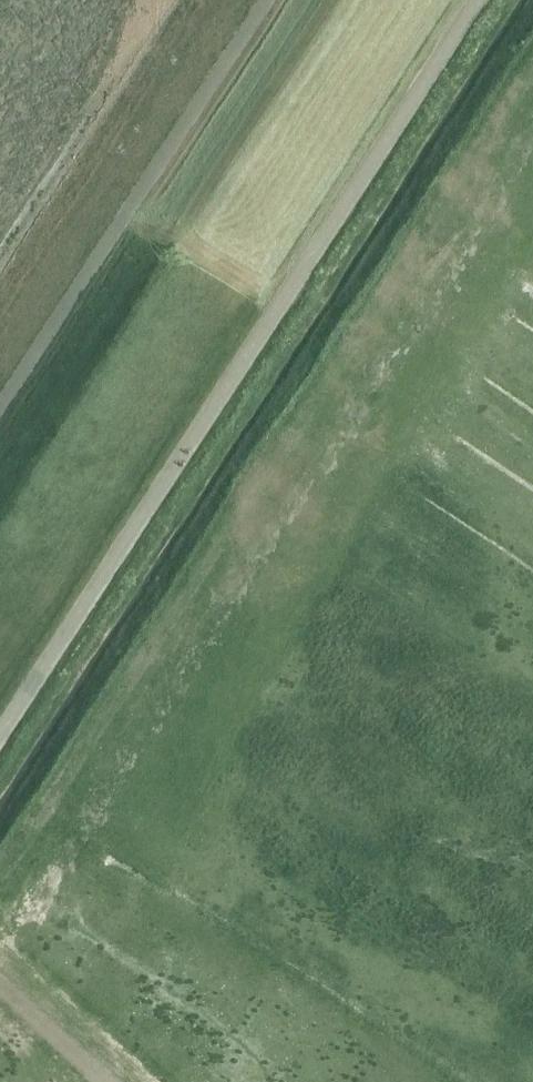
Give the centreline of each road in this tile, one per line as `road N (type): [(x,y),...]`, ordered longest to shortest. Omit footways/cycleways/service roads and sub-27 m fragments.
road 1 (tertiary): [(0,740),(481,0)]

